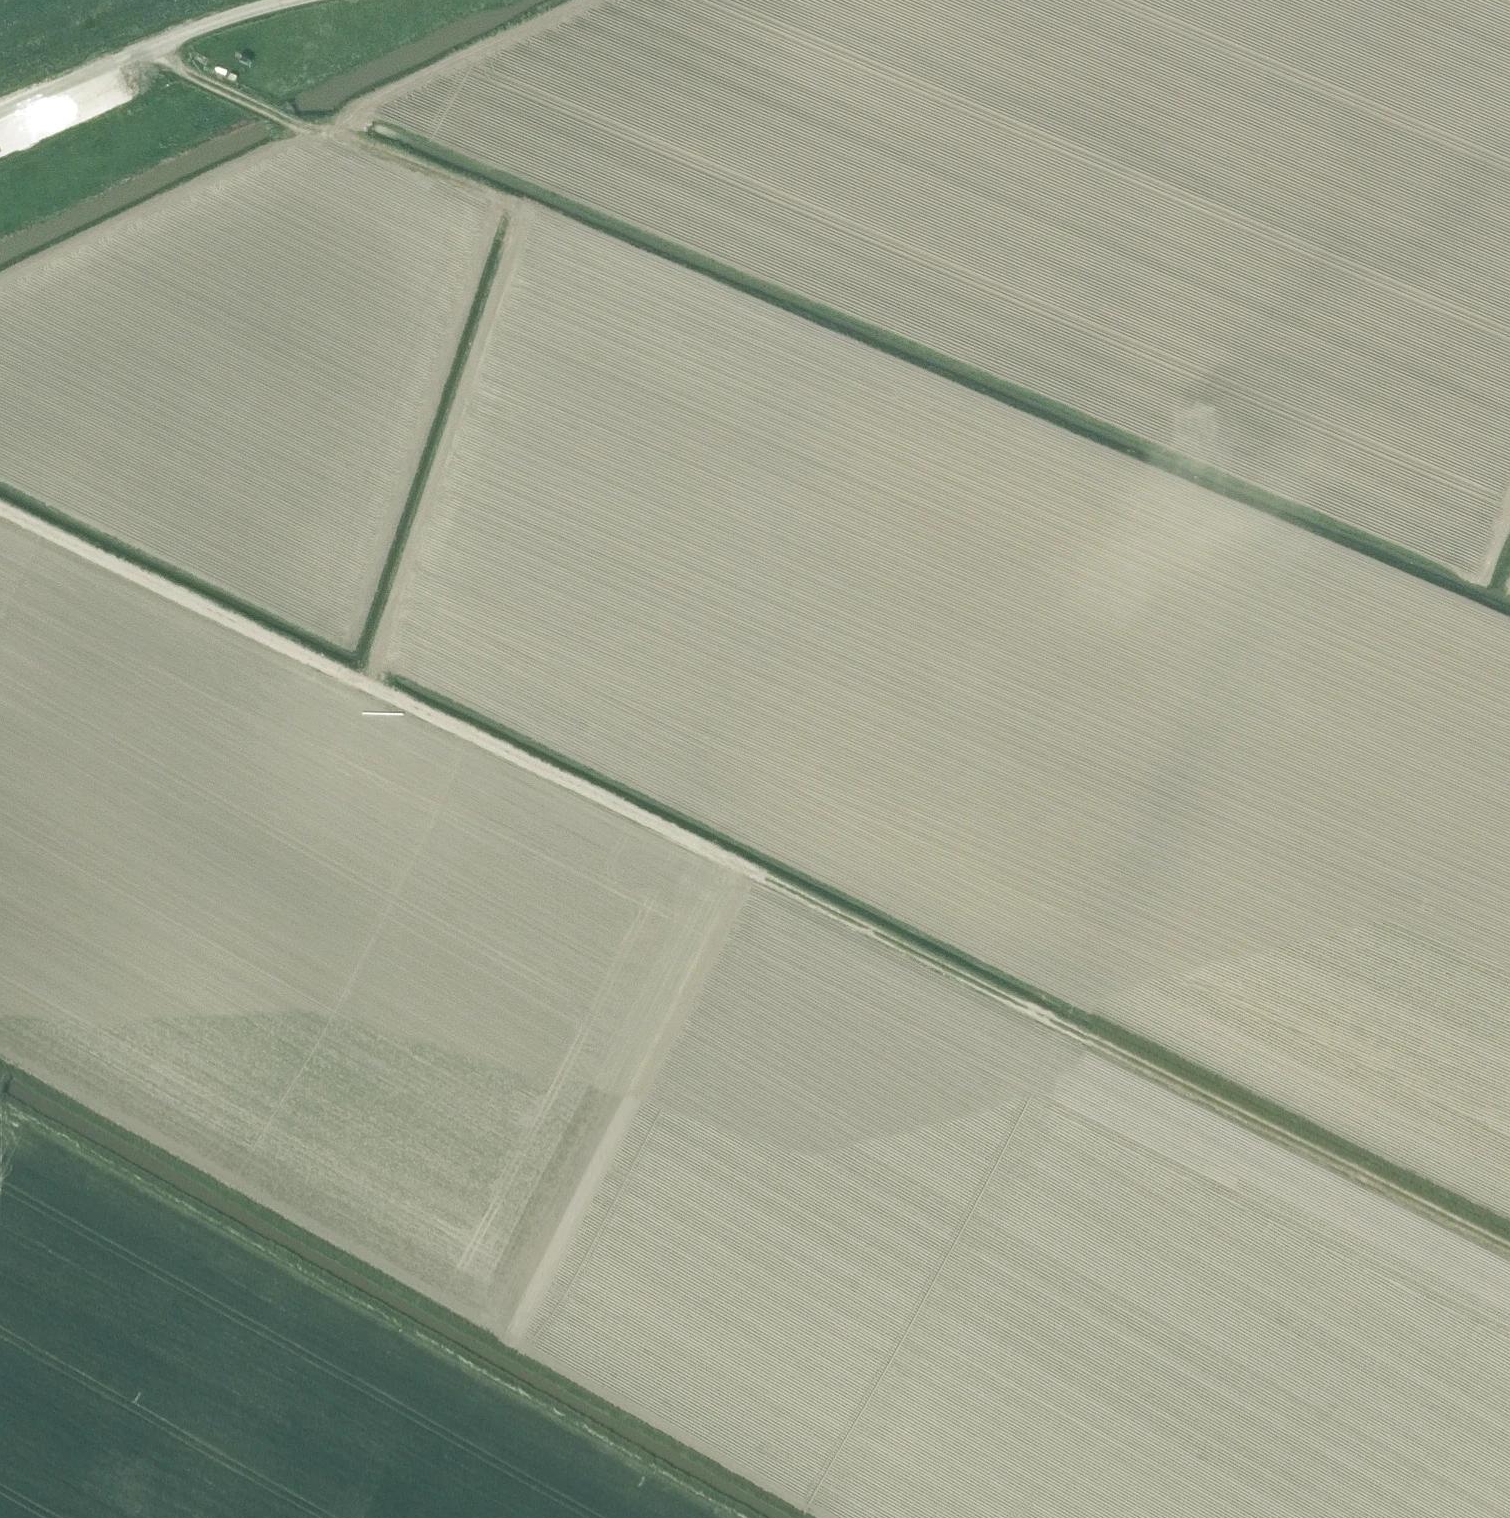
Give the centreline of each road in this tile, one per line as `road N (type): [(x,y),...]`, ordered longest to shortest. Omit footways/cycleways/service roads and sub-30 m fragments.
road 1 (track): [(0,509),(1509,1248)]
road 2 (unclassified): [(289,0),(182,33),(0,111)]

